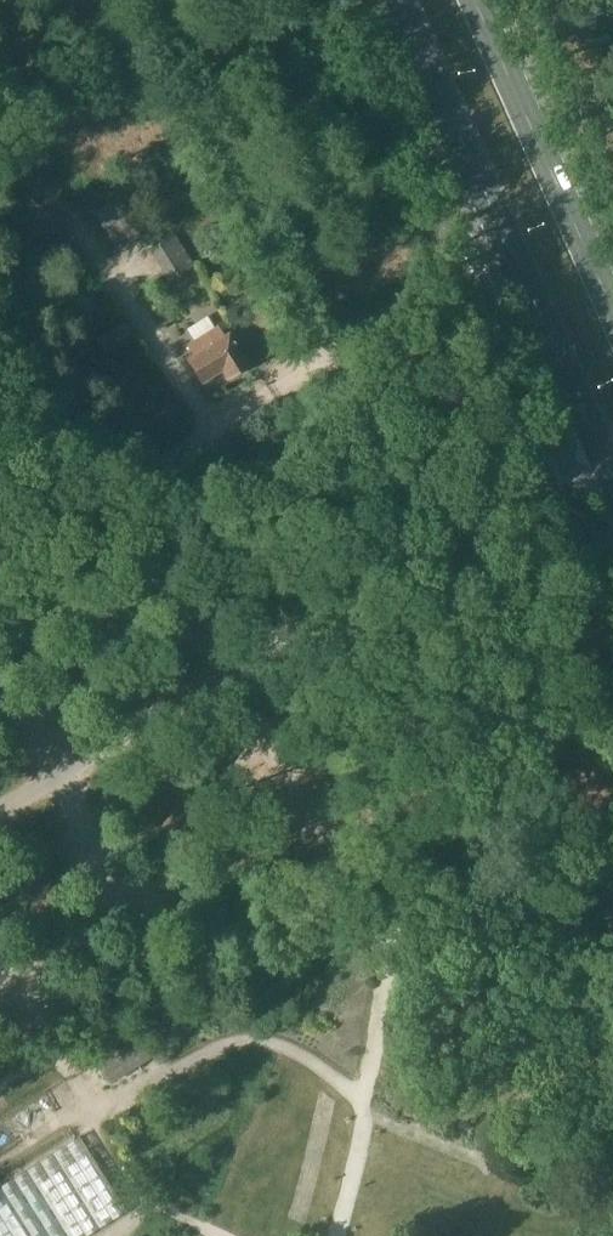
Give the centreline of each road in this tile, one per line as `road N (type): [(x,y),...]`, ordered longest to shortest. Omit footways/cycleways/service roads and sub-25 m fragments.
road 1 (primary): [(398,0),(612,478)]
road 2 (primary): [(612,307),(475,0)]

